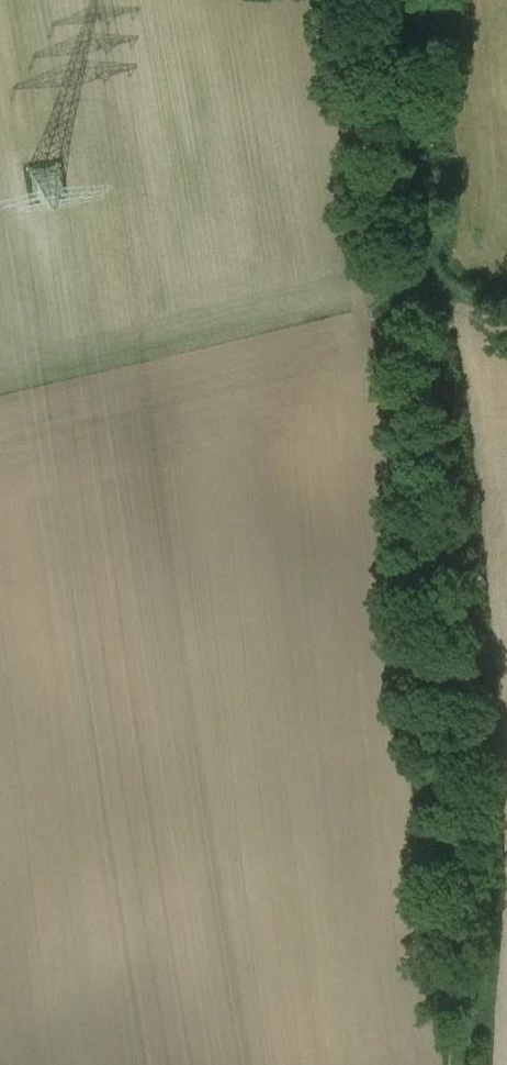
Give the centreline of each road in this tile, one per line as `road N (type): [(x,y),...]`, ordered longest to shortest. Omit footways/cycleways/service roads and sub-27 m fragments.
road 1 (track): [(471,1064),(451,568),(399,0)]

